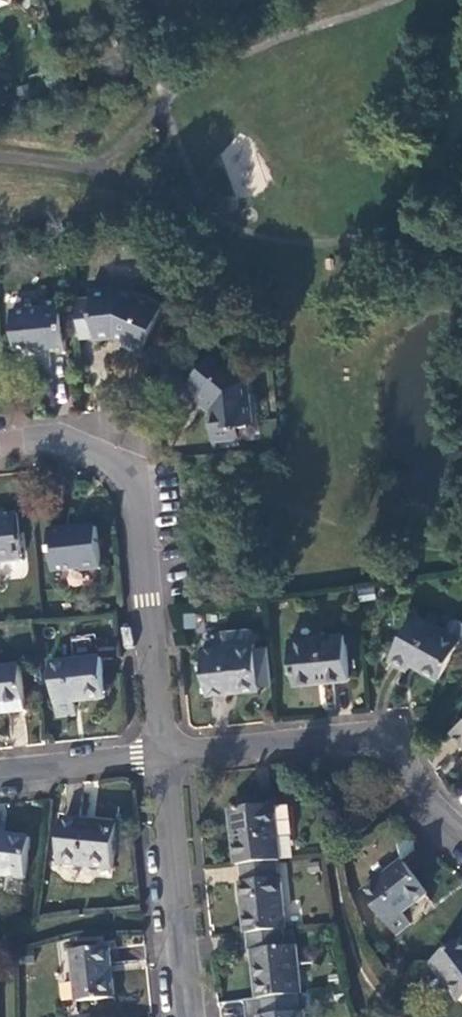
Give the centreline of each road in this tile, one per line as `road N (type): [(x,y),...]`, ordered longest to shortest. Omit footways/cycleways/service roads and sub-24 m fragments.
road 1 (residential): [(0,449),(59,445),(137,478),(171,759)]
road 2 (residential): [(461,824),(397,736),(171,759)]
road 3 (residential): [(171,759),(188,1016)]
road 4 (residential): [(171,759),(0,771)]

